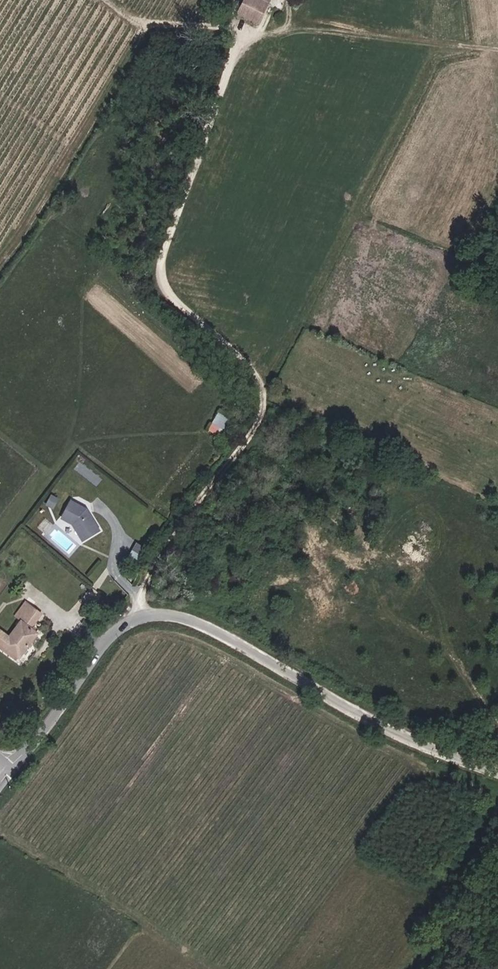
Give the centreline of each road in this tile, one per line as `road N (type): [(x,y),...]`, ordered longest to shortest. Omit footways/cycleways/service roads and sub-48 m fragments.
road 1 (unclassified): [(11,768),(128,622),(164,614),(201,620),(408,740),(497,769)]

